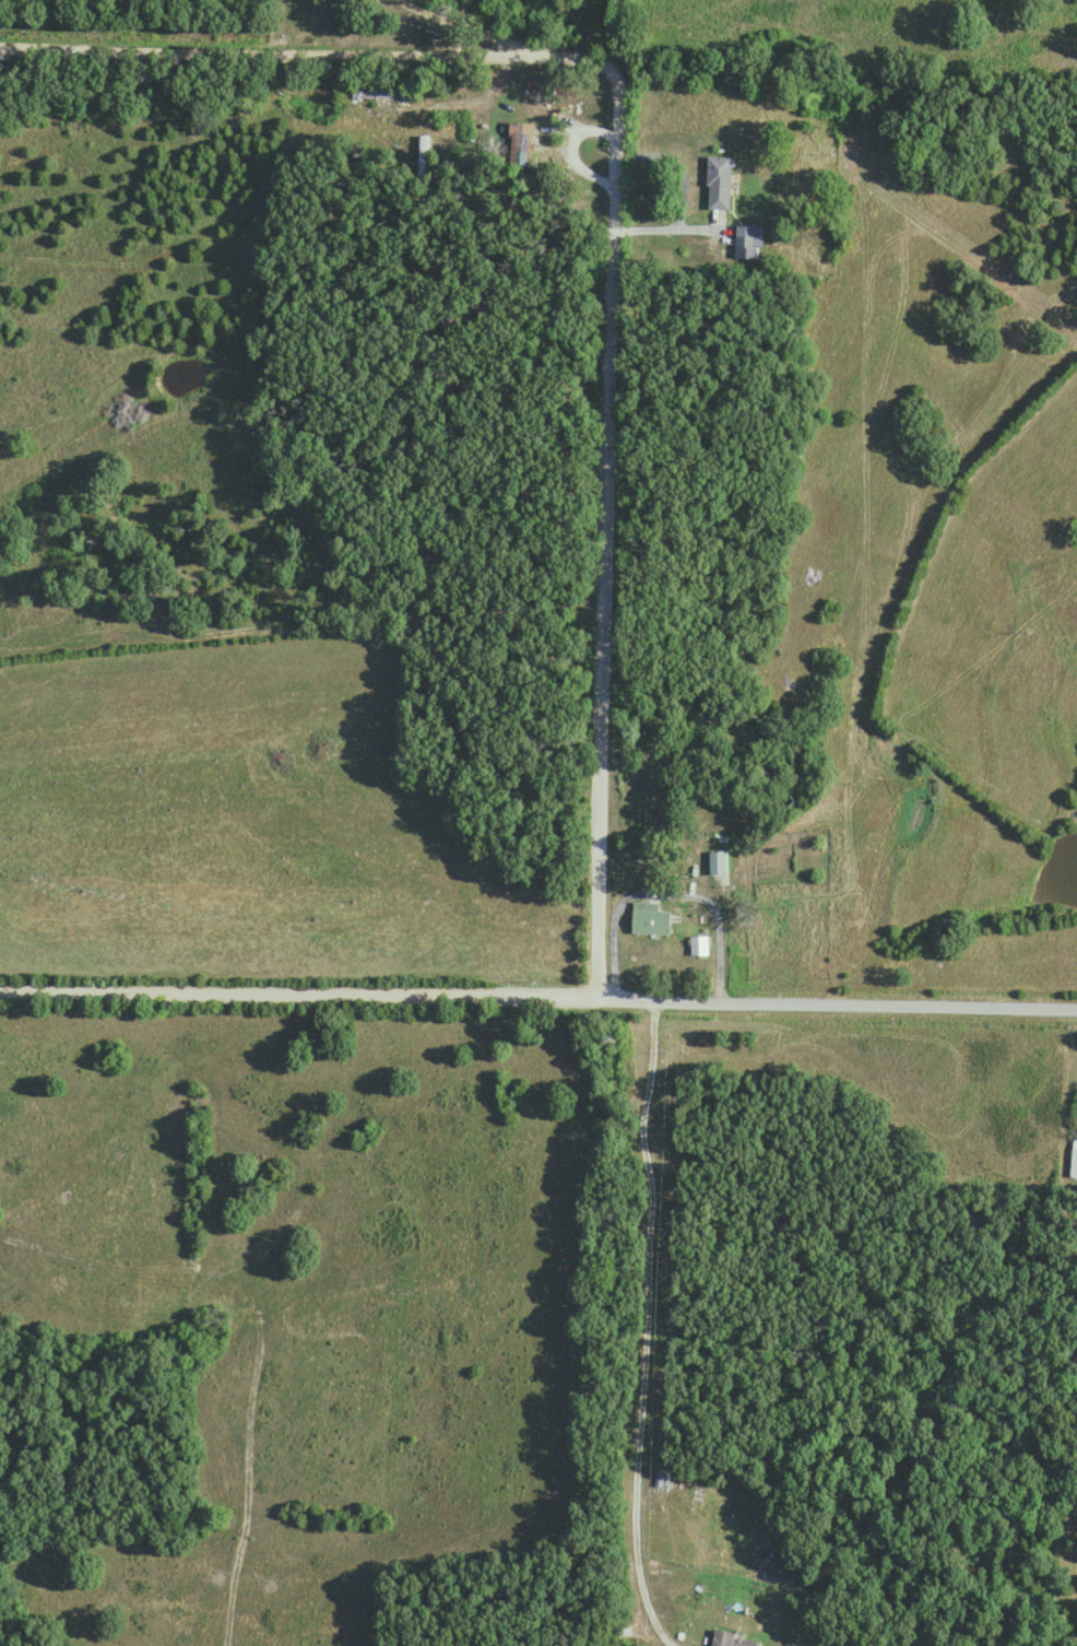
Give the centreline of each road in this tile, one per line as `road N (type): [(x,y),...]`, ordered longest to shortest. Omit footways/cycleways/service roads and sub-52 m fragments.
road 1 (residential): [(594,995),(609,574),(613,58),(0,44)]
road 2 (residential): [(594,995),(0,990)]
road 3 (residential): [(1076,1007),(594,995)]

